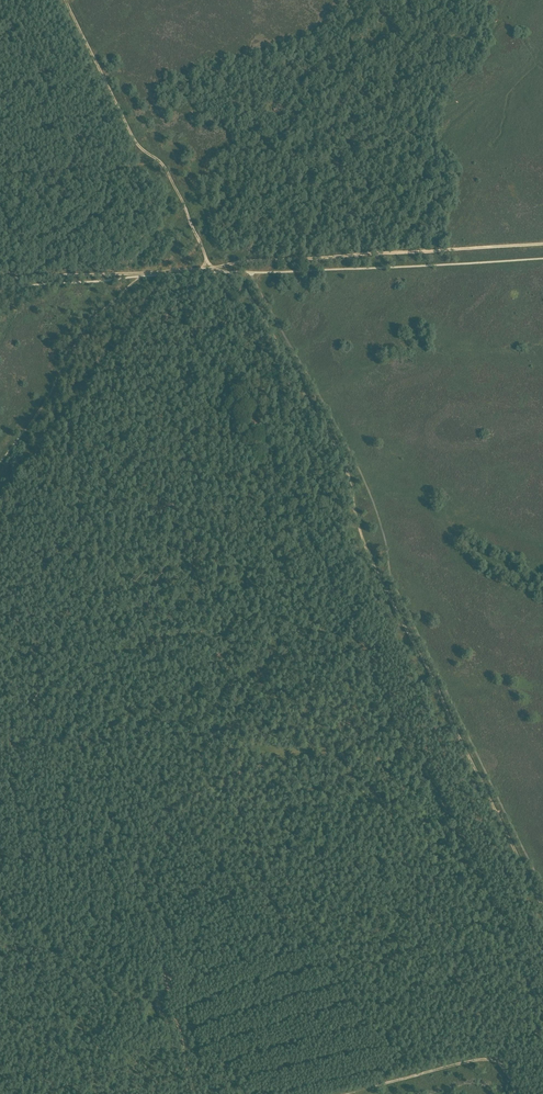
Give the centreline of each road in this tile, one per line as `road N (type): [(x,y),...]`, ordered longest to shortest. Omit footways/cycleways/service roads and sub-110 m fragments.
road 1 (track): [(194,1093),(175,1022),(157,1004),(168,984),(139,854),(182,802),(265,762),(319,752),(347,766),(374,797),(495,1062)]
road 2 (track): [(224,266),(346,467),(367,551),(542,907)]
road 3 (track): [(542,244),(224,266)]
road 4 (track): [(65,0),(140,149),(155,157),(182,198),(215,272)]
road 5 (track): [(224,266),(0,279)]
road 6 (track): [(341,1093),(483,1058),(498,1062),(515,1093)]

